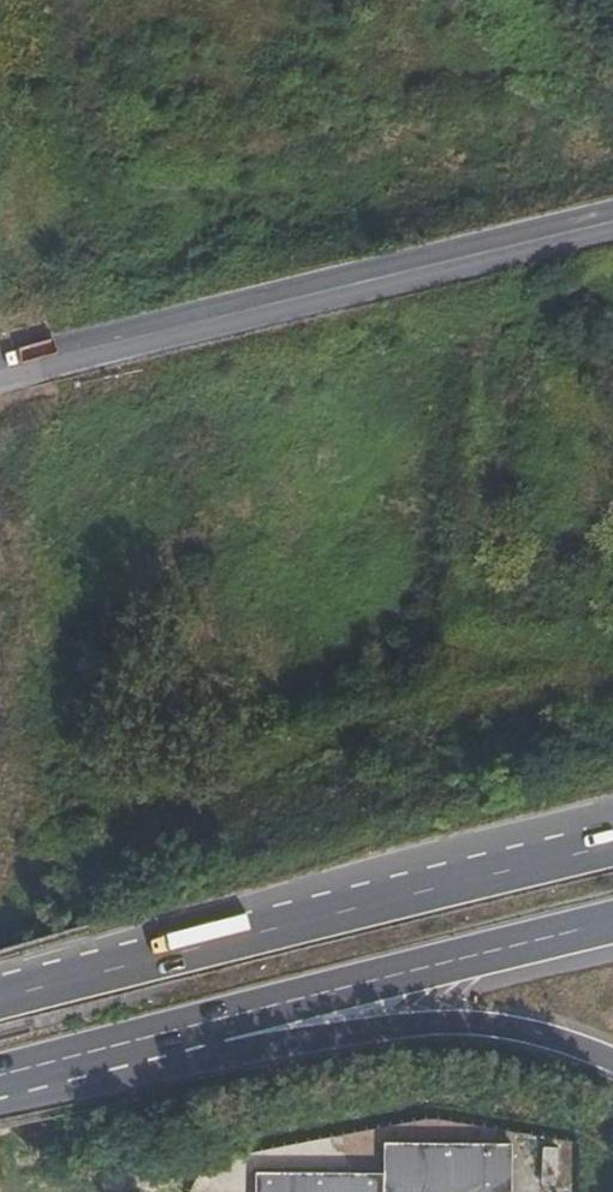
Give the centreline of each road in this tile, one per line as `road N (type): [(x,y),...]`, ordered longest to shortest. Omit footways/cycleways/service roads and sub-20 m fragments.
road 1 (trunk): [(612,835),(0,995)]
road 2 (trunk): [(612,221),(0,368)]
road 3 (trunk): [(75,1055),(612,920)]
road 4 (trunk): [(75,1055),(437,1024),(523,1029),(612,1055)]

